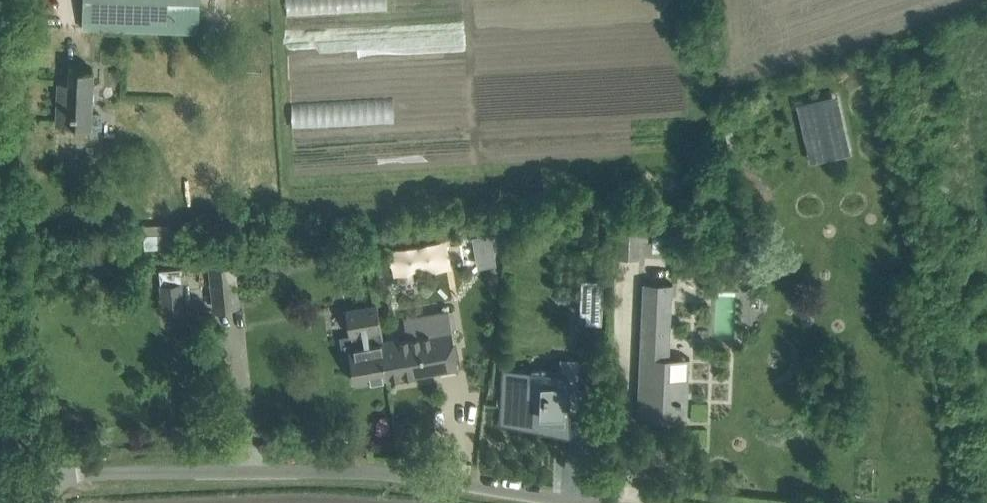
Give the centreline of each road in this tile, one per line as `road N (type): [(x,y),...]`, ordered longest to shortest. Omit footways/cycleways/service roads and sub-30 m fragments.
road 1 (unclassified): [(50,489),(203,463),(444,465),(705,502)]
road 2 (unclassified): [(50,489),(0,372)]

